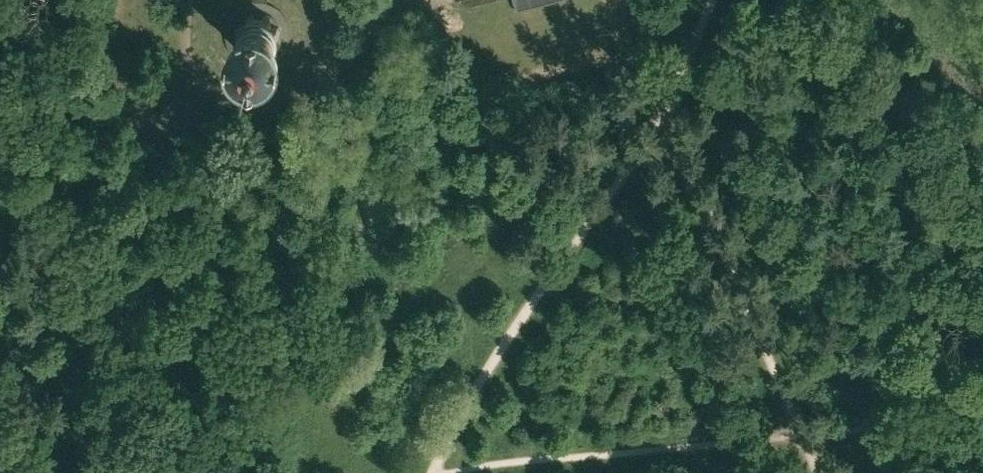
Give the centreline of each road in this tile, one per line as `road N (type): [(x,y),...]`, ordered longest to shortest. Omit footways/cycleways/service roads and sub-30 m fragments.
road 1 (residential): [(147,472),(0,115)]

